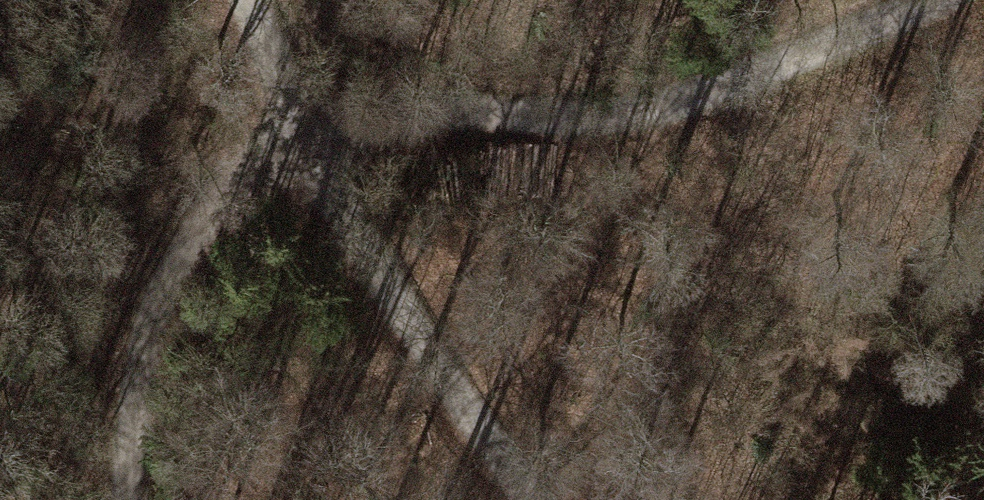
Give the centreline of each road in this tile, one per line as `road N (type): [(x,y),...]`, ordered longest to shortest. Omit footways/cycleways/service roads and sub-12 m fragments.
road 1 (track): [(317,139),(400,112),(639,119),(922,0)]
road 2 (track): [(127,499),(180,254),(317,139)]
road 3 (track): [(539,499),(505,469),(317,139)]
road 4 (track): [(317,139),(266,51),(248,0)]

